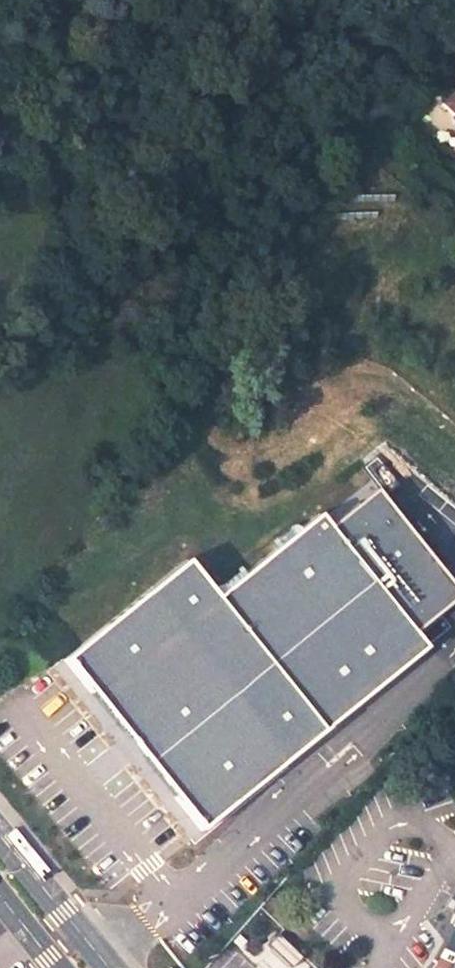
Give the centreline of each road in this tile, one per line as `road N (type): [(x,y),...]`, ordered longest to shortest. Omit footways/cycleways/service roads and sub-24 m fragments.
road 1 (primary): [(102,967),(0,843)]

